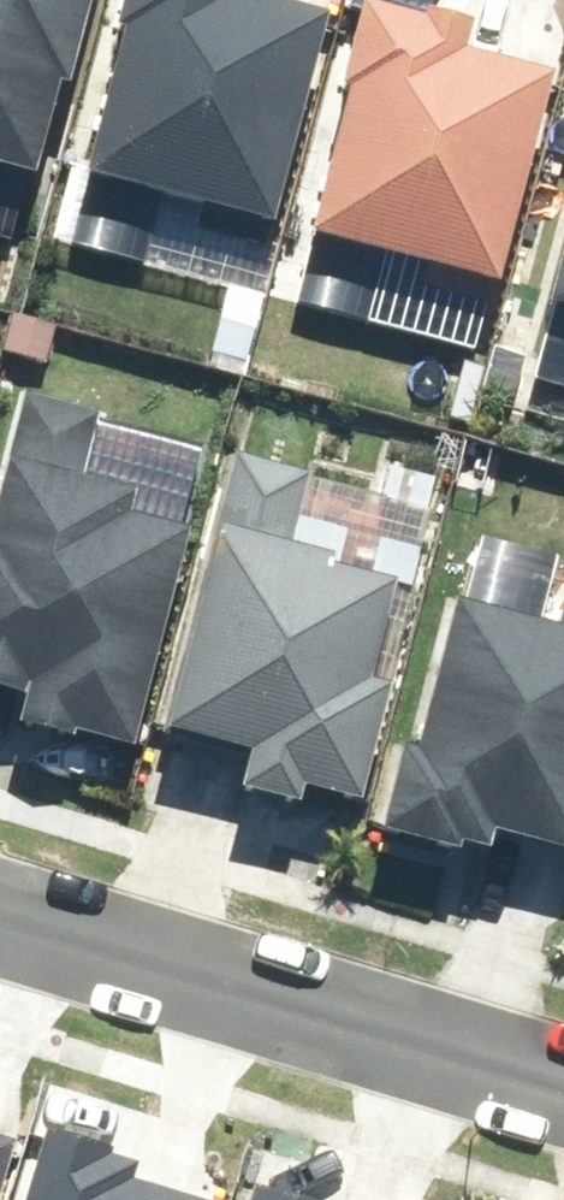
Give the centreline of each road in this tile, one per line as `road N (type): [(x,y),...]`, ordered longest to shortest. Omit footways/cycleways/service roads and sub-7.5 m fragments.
road 1 (residential): [(563,1087),(0,913)]

